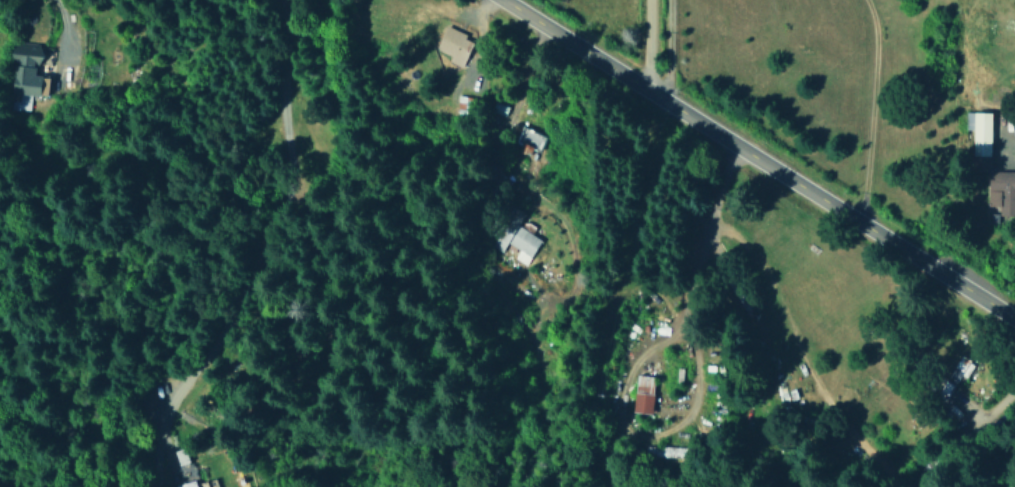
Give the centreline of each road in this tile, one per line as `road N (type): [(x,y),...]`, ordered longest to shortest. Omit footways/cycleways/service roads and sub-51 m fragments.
road 1 (tertiary): [(1014,322),(497,0)]
road 2 (residential): [(276,0),(259,214),(162,367),(143,486)]

